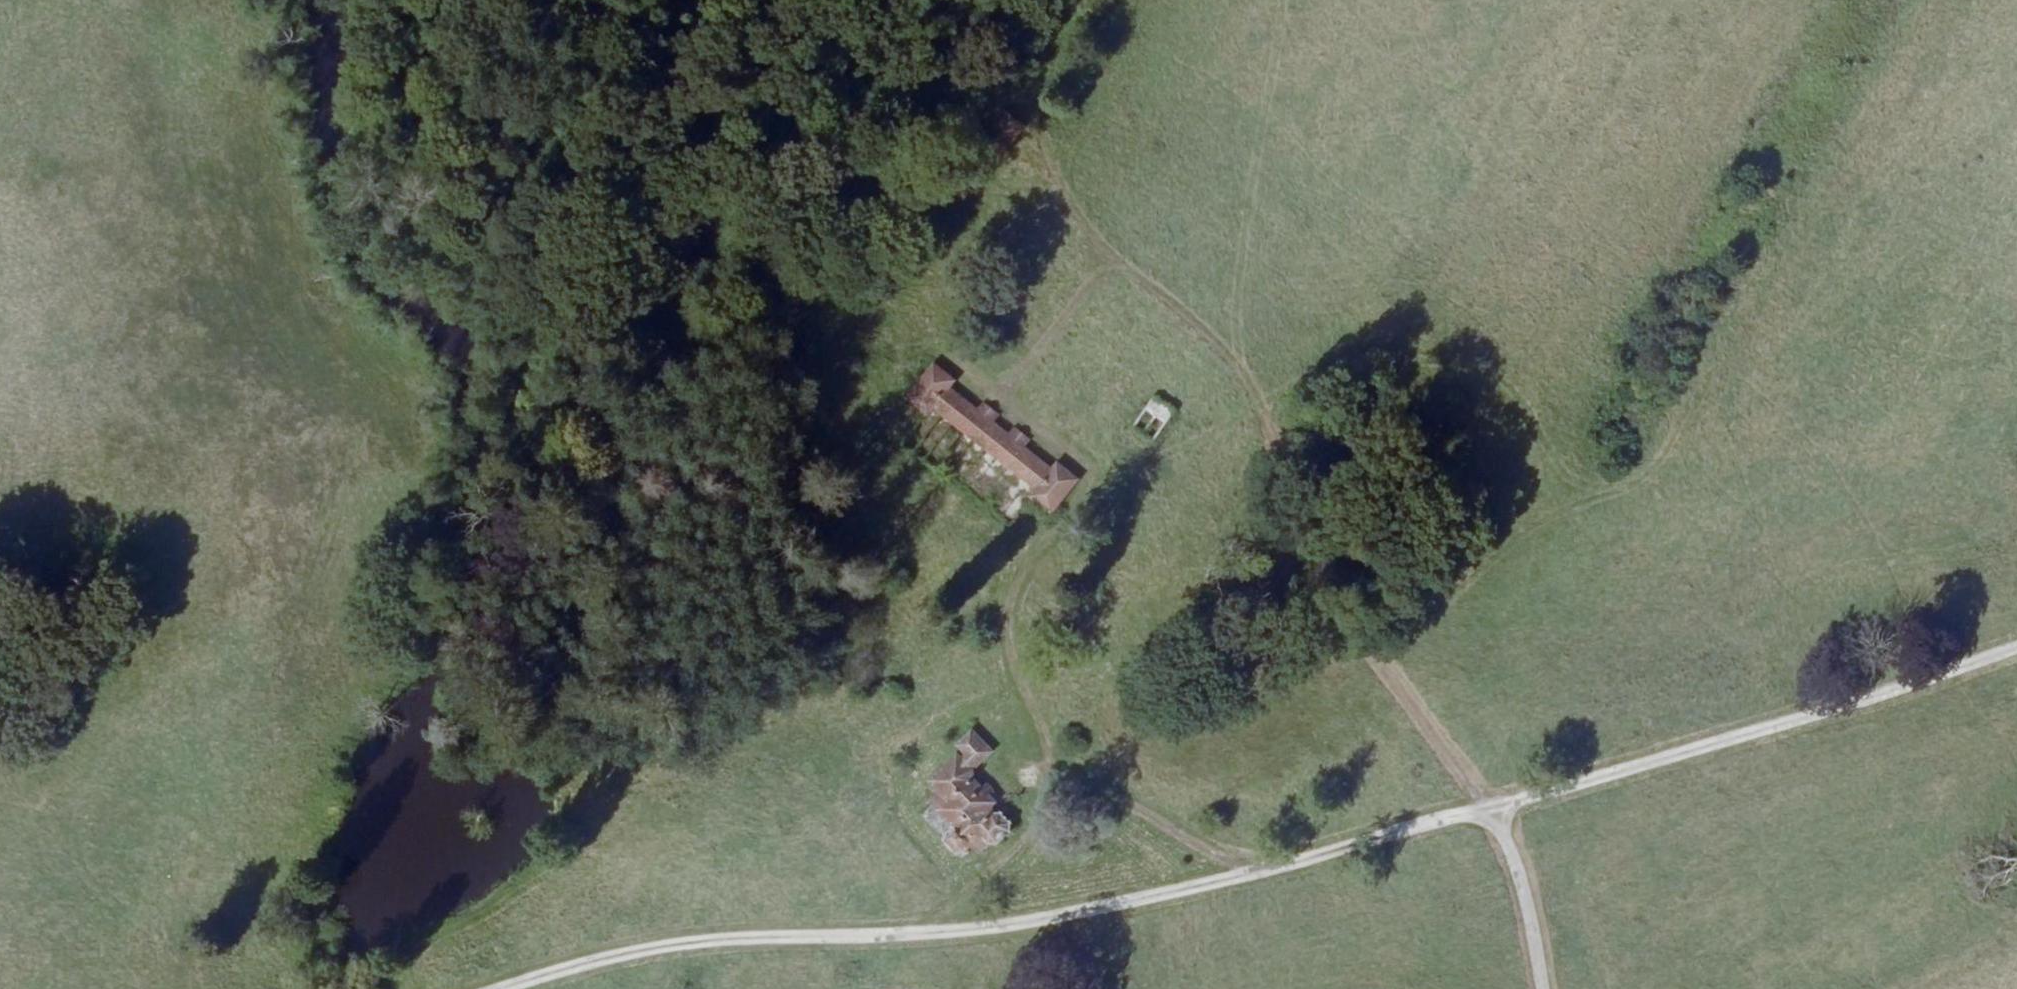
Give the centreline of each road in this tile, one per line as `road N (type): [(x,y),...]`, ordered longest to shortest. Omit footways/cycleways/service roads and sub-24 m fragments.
road 1 (unclassified): [(1264,870),(997,927),(679,944),(502,988)]
road 2 (unclassified): [(2016,648),(1481,809)]
road 3 (unclassified): [(1481,809),(1264,870)]
road 4 (unclassified): [(1354,638),(1481,809)]
road 5 (unclassified): [(1481,809),(1511,873),(1536,988)]
road 6 (unclassified): [(1264,870),(1209,858),(1095,793)]

